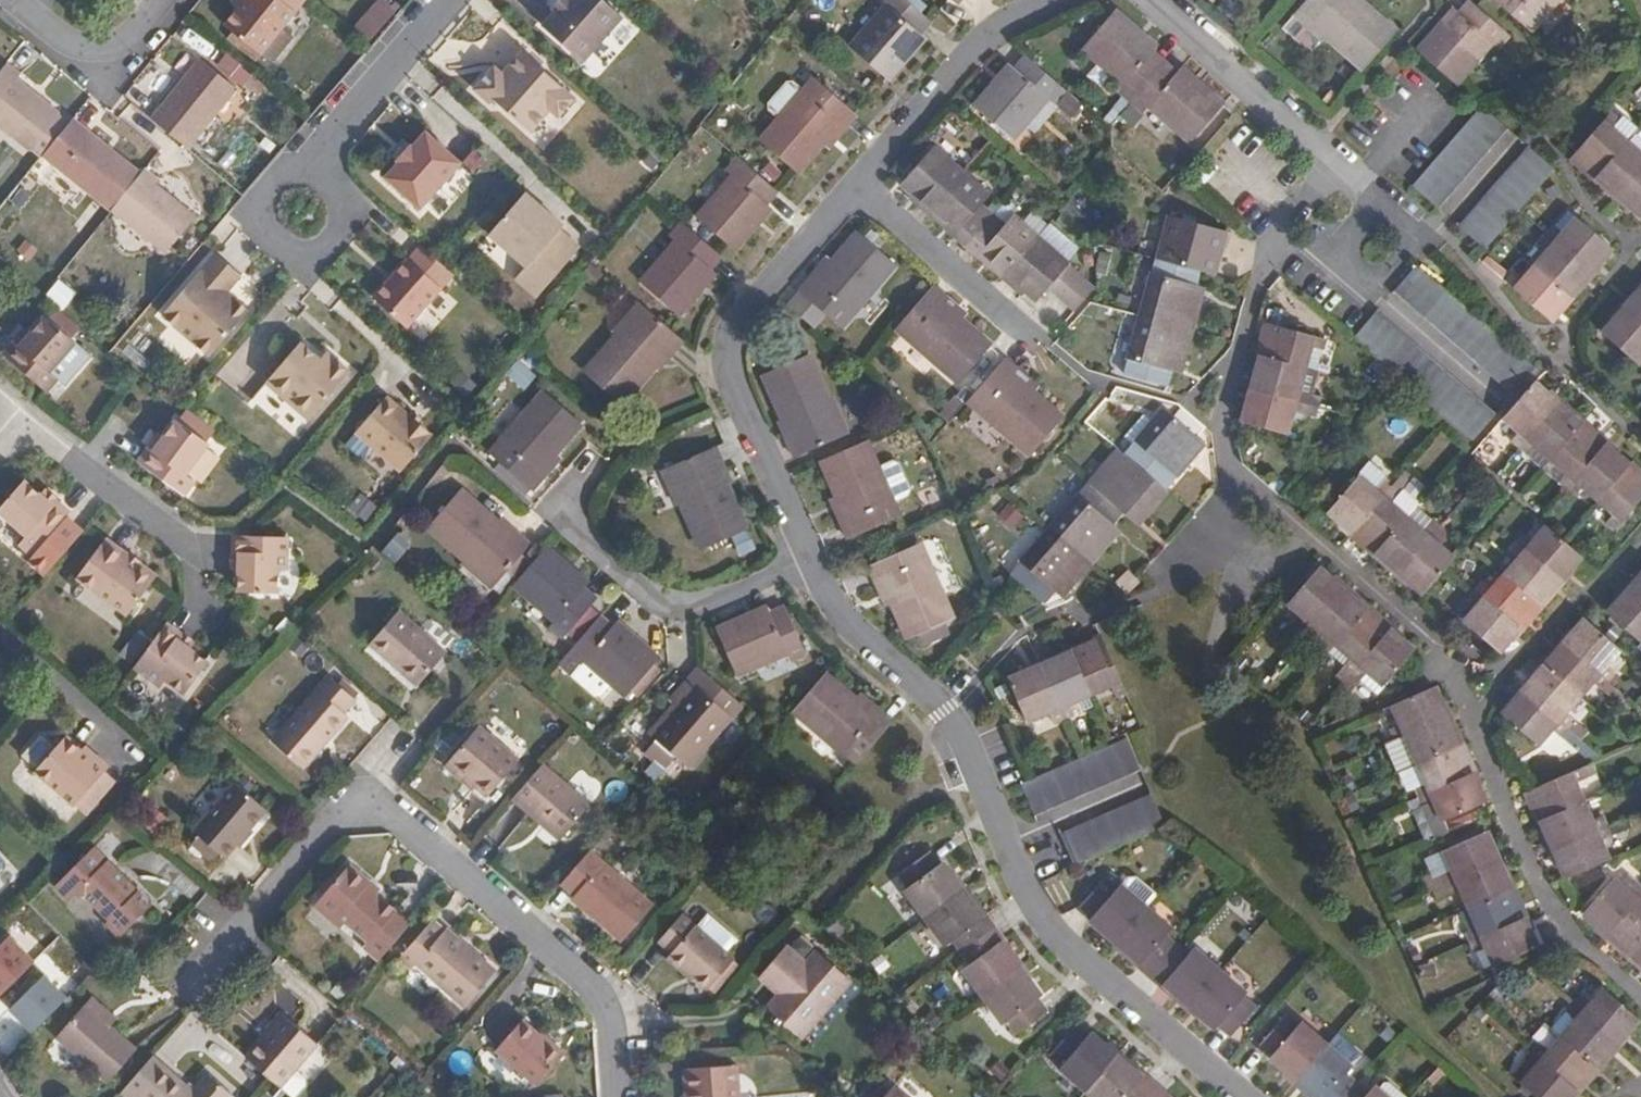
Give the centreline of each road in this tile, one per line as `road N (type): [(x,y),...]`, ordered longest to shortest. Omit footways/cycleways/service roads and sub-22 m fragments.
road 1 (residential): [(1237,1096),(1044,924),(1024,894),(954,707),(854,624),(813,563)]
road 2 (residential): [(203,974),(365,781),(615,1002),(622,1096)]
road 3 (residential): [(1640,992),(1586,945),(1484,704),(1425,619),(1254,472)]
road 4 (residential): [(1160,0),(1332,168),(1278,226),(1222,412),(1254,472)]
road 5 (residential): [(813,563),(737,391),(731,335),(741,312),(858,182)]
road 6 (residential): [(813,563),(709,610),(665,606),(541,511)]
road 7 (residential): [(858,182),(982,35),(1035,0)]
road 8 (residential): [(858,182),(1042,338)]
road 9 (residential): [(297,174),(439,0)]
road 10 (residential): [(17,0),(67,39),(101,50),(137,34),(164,0)]
road 11 (residential): [(25,416),(174,520)]

